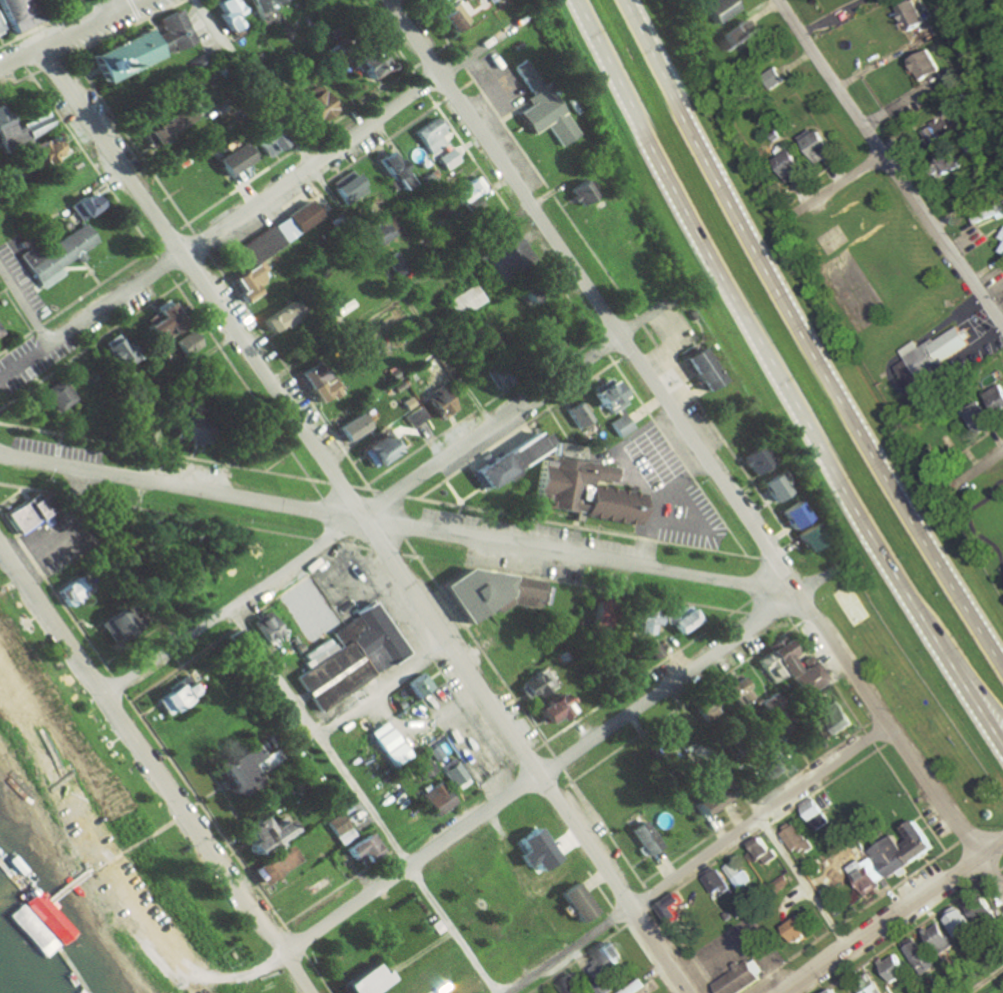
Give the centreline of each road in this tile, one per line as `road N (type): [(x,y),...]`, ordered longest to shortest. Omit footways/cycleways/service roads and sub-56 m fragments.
road 1 (residential): [(41,53),(694,992)]
road 2 (residential): [(376,0),(1002,886)]
road 3 (residential): [(0,454),(796,594)]
road 4 (trunk): [(577,0),(681,204),(951,662)]
road 5 (trunk): [(1002,659),(807,344),(625,0)]
road 6 (residential): [(102,697),(679,295)]
road 7 (residential): [(283,951),(835,567)]
road 8 (residential): [(52,345),(530,13)]
road 9 (residential): [(0,550),(311,992)]
road 10 (residential): [(505,992),(890,726)]
road 11 (residential): [(780,0),(1002,325)]
road 12 (residential): [(1002,843),(786,992)]
road 13 (residential): [(0,72),(153,0)]

